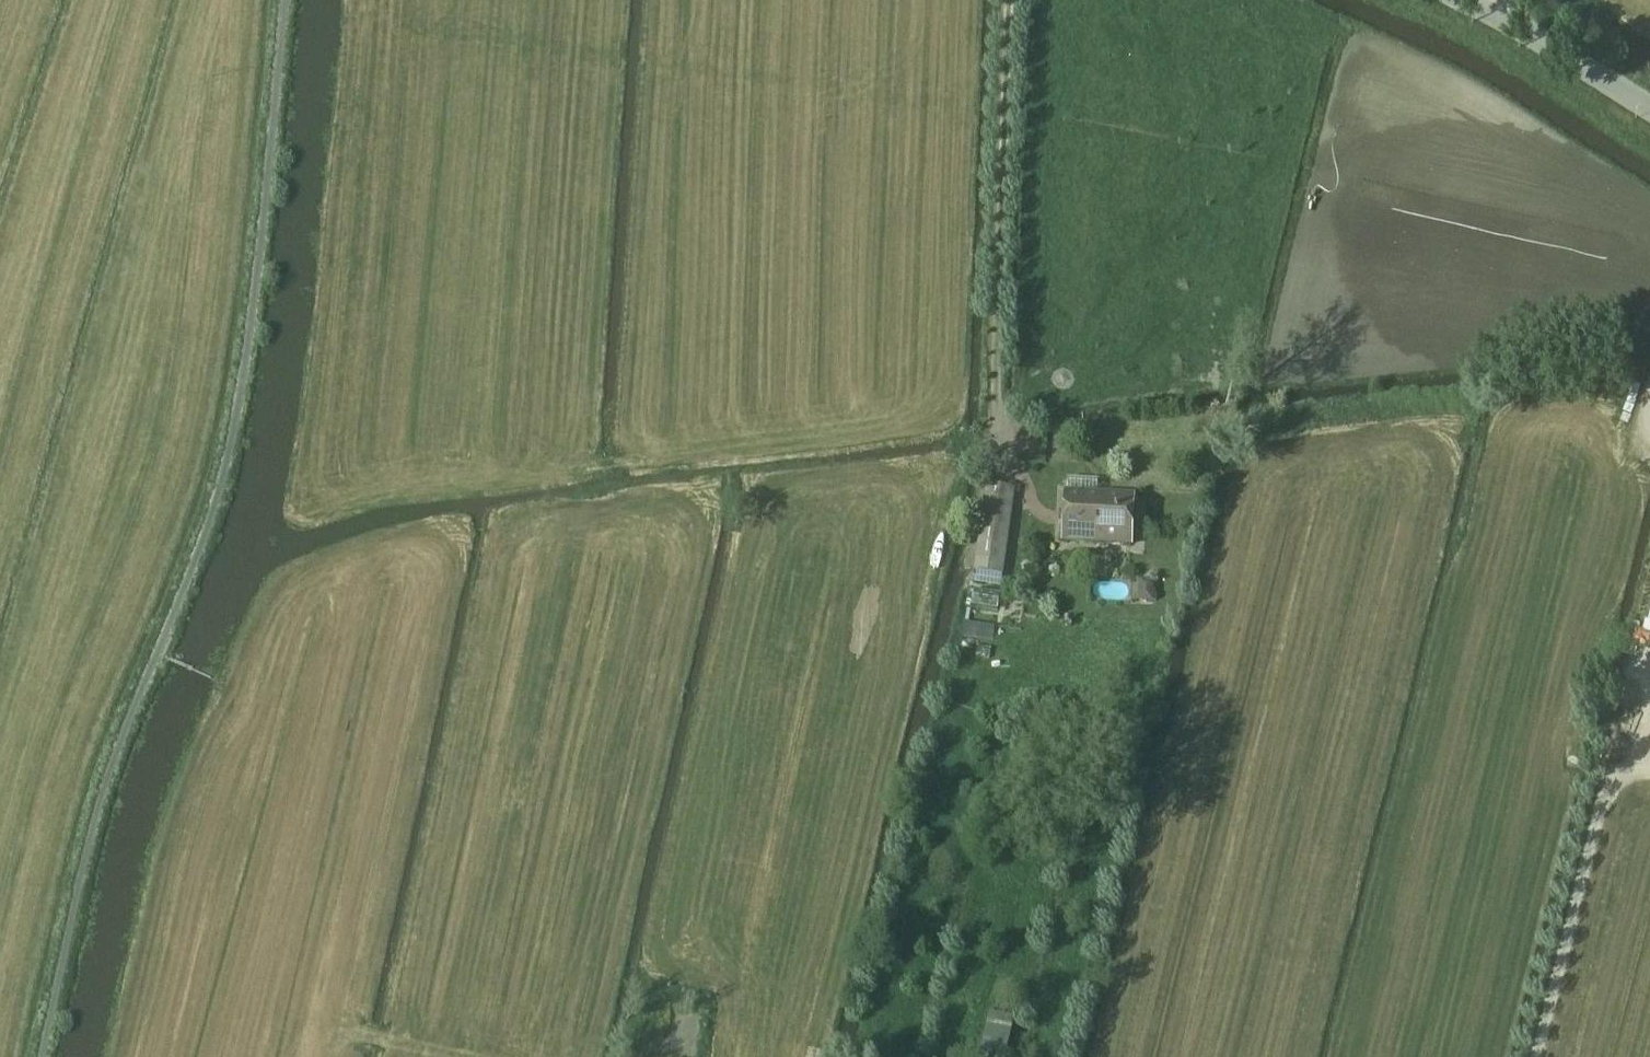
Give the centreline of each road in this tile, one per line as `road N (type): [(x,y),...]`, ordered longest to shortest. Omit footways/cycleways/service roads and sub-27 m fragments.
road 1 (track): [(1649,772),(1621,774),(1605,803),(1538,1056)]
road 2 (unclassified): [(1649,111),(1466,0)]

